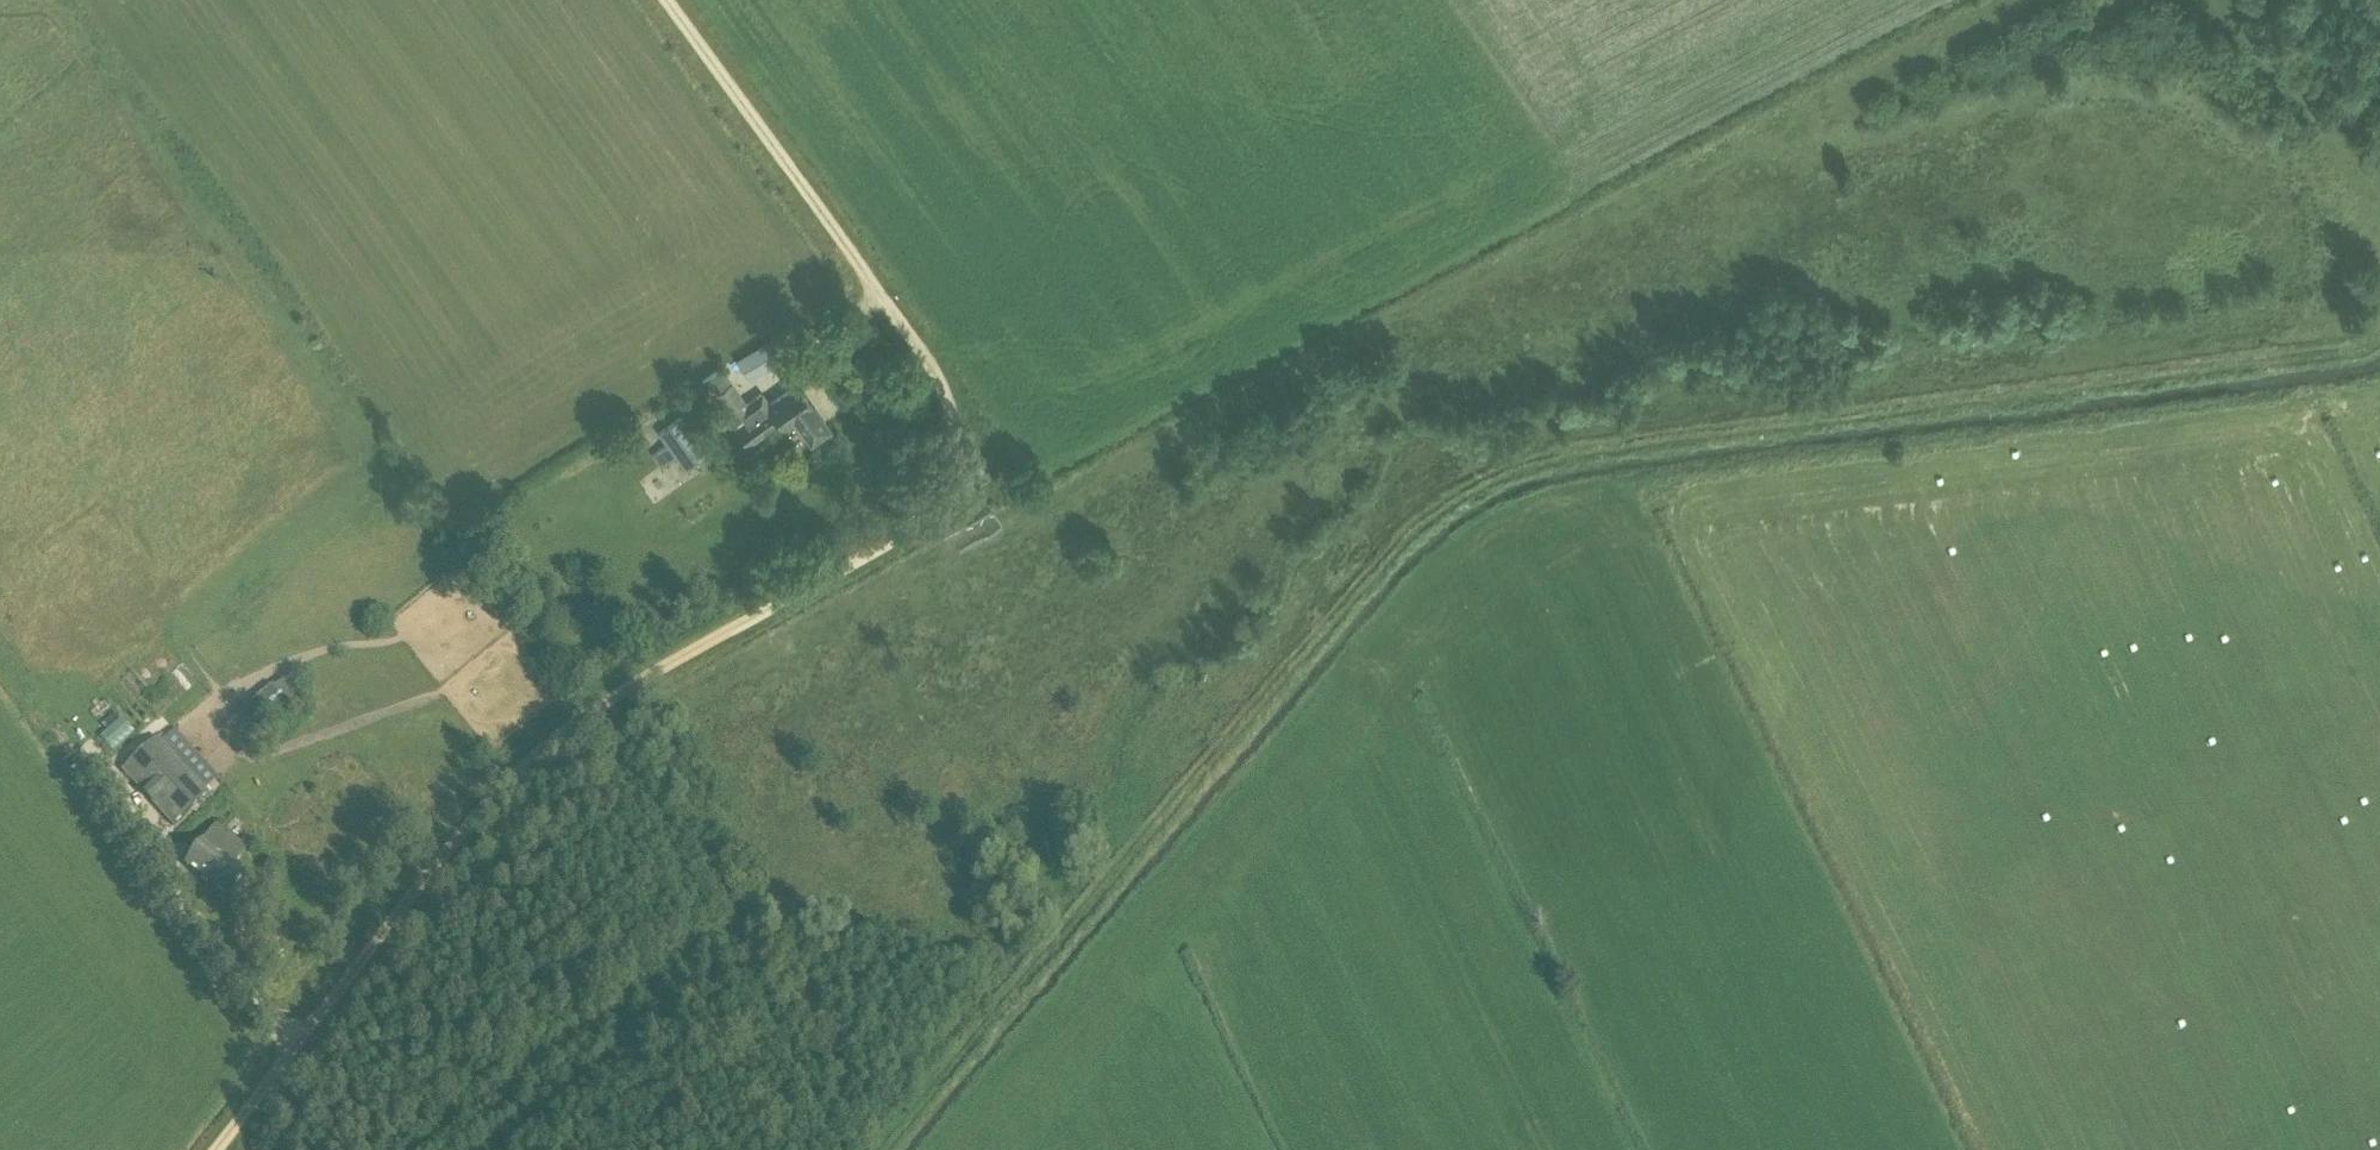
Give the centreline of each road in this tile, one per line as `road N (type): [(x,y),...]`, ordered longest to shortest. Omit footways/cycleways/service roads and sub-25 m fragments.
road 1 (track): [(217,1149),(529,759),(584,715),(904,531),(943,483),(951,404),(914,342),(665,0)]

